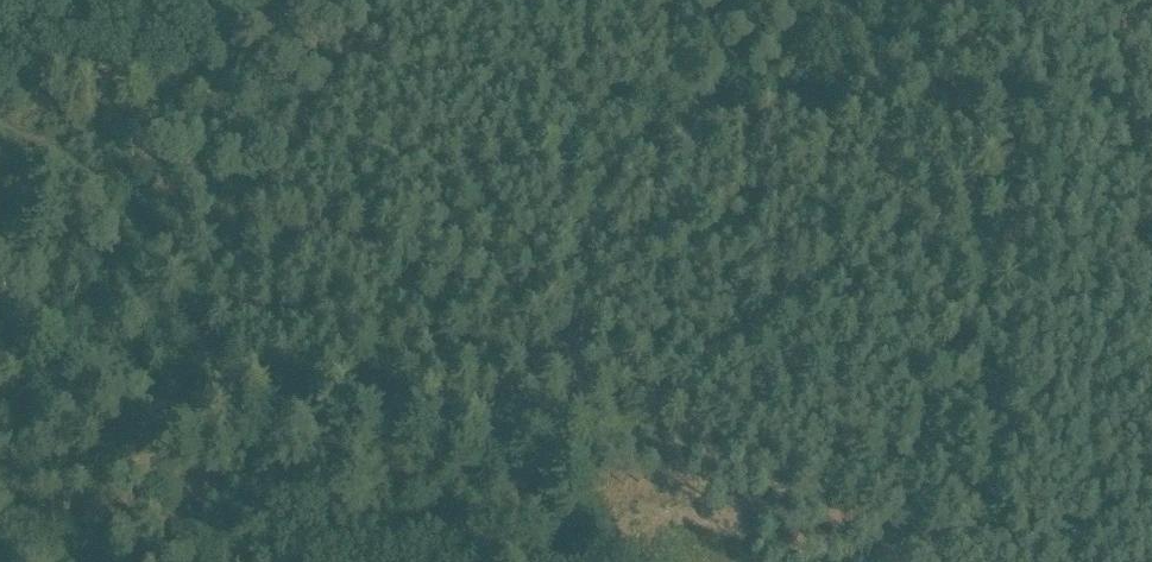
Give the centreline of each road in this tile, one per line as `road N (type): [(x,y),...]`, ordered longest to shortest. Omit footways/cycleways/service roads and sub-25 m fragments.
road 1 (track): [(566,417),(573,292),(590,232),(637,147),(883,70),(995,0)]
road 2 (track): [(1151,505),(1001,549),(875,534),(727,450),(566,417)]
road 3 (track): [(130,561),(130,505),(152,445),(224,377),(348,382),(426,410),(566,417)]

